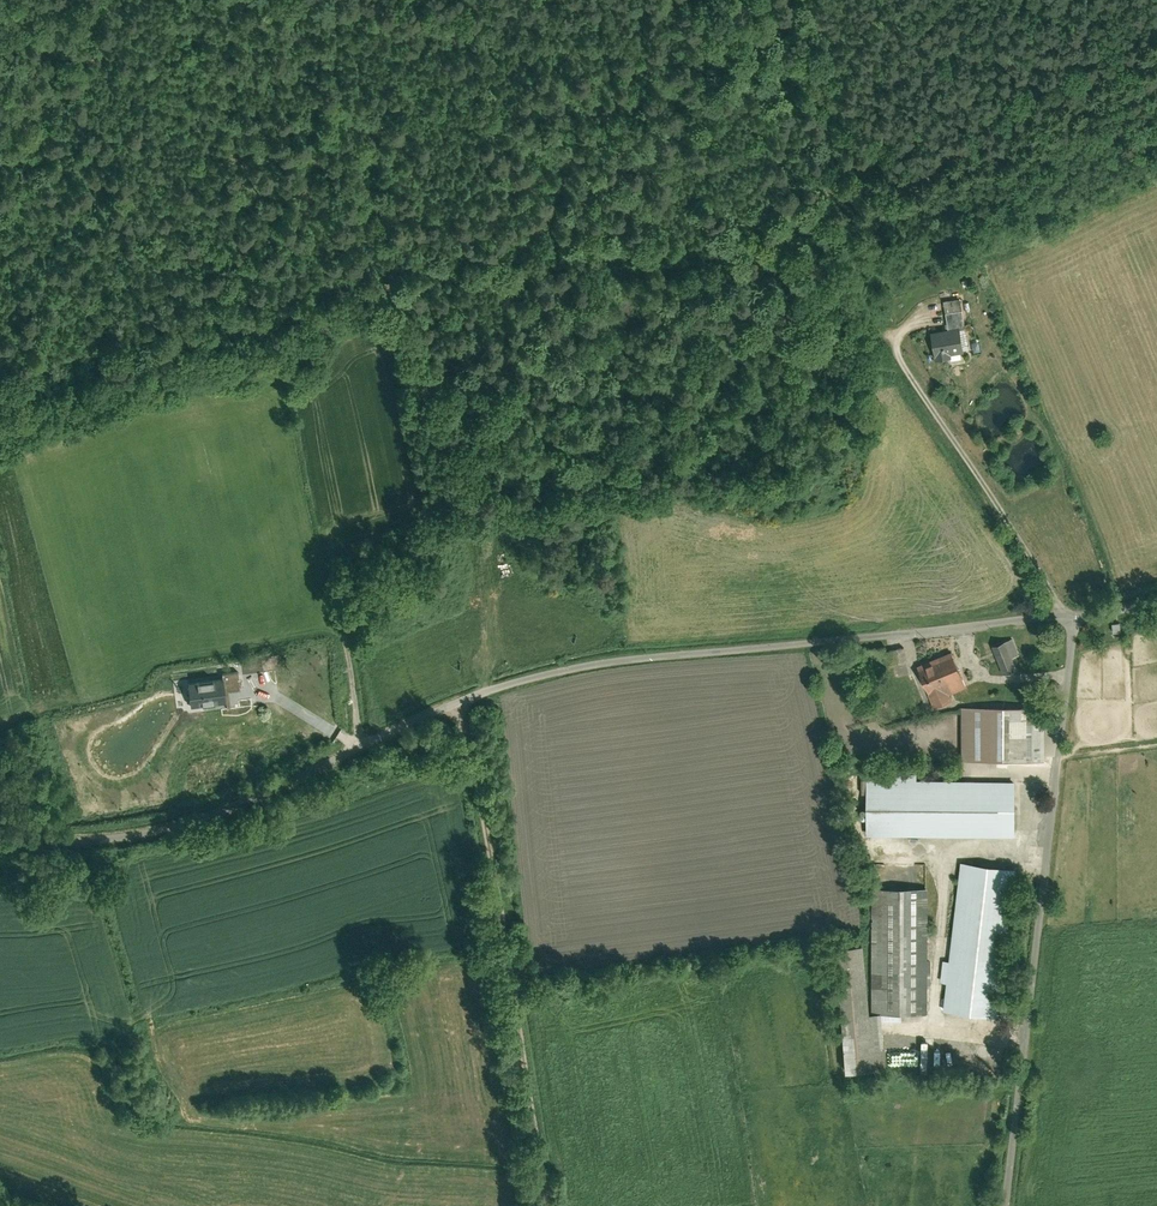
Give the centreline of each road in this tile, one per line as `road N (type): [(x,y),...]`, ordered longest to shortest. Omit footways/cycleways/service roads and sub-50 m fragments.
road 1 (unclassified): [(1077,616),(576,667),(467,700),(244,803),(161,831),(74,845),(0,836)]
road 2 (residential): [(1009,1205),(1077,616)]
road 3 (track): [(1070,617),(900,352)]

